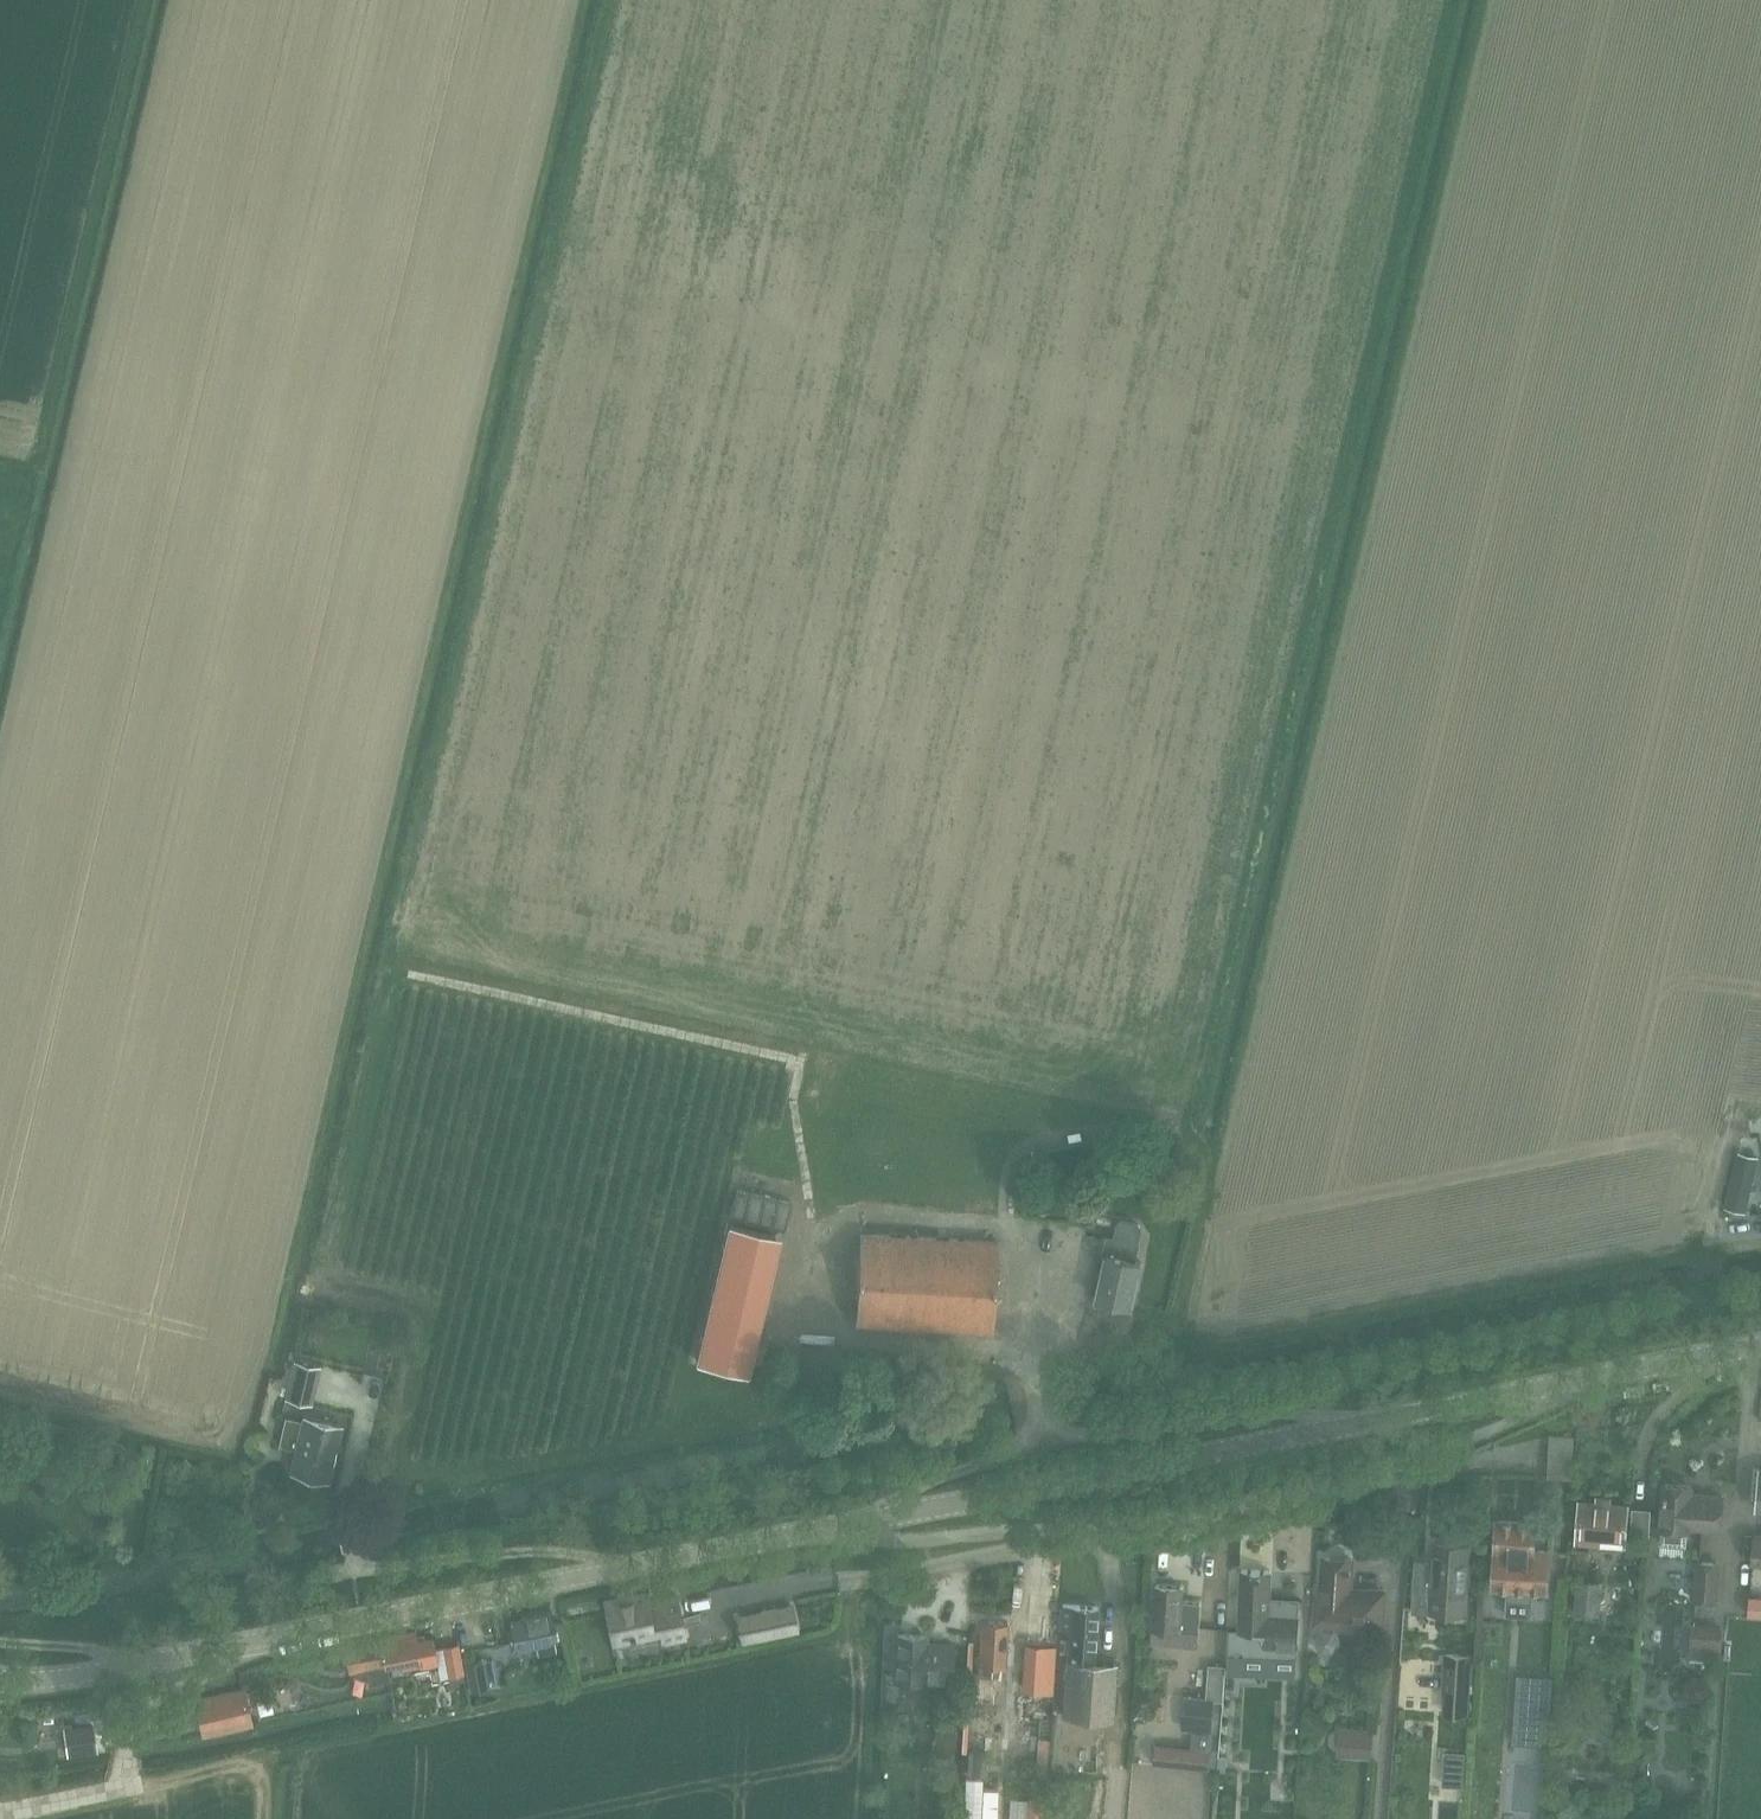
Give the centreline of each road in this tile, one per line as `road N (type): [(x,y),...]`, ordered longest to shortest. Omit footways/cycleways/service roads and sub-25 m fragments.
road 1 (track): [(1454,0),(1213,1038),(1193,1101),(1165,1117)]
road 2 (unclassified): [(748,1545),(95,1674),(0,1680)]
road 3 (unclassified): [(853,1524),(1578,1382)]
road 4 (residential): [(1578,1382),(1403,1476),(1071,1540)]
road 5 (residential): [(838,1581),(1071,1540)]
road 6 (residential): [(1071,1540),(1021,1532),(900,1543),(853,1524)]
road 7 (unclassified): [(1578,1382),(1760,1346)]

